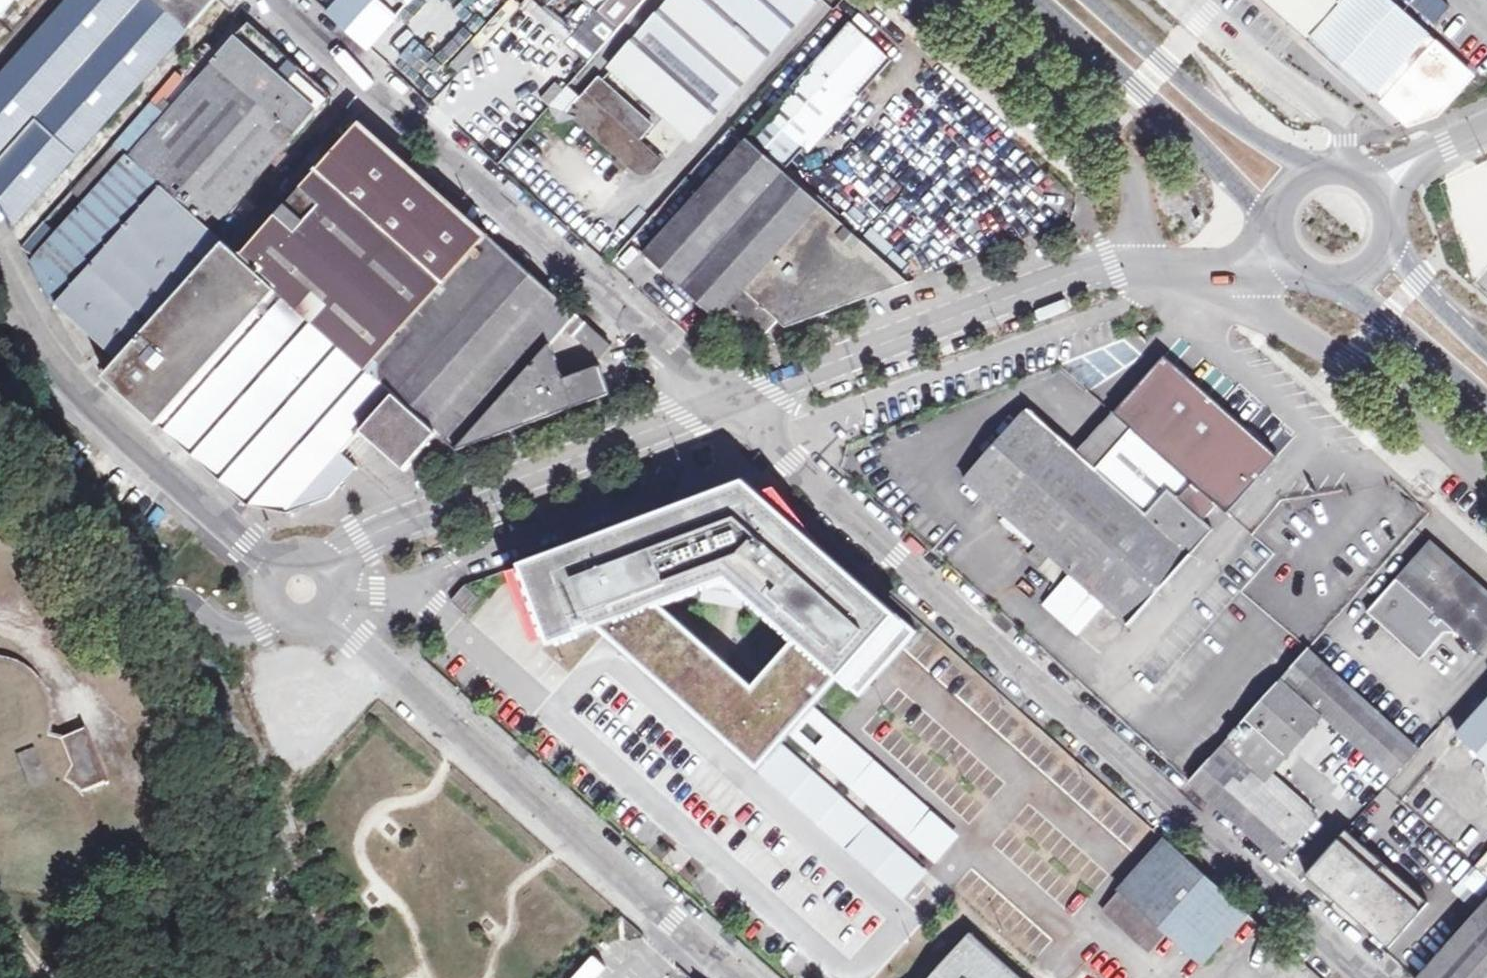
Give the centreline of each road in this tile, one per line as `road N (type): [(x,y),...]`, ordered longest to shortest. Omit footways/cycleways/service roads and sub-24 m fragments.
road 1 (residential): [(1365,977),(720,404)]
road 2 (residential): [(266,0),(720,404)]
road 3 (residential): [(322,615),(732,977)]
road 4 (residential): [(1155,271),(1107,263),(720,404)]
road 5 (residential): [(720,404),(362,538),(321,567)]
road 6 (residential): [(0,283),(72,389),(273,568)]
road 7 (residential): [(953,0),(1101,131),(1144,210),(1155,271)]
road 8 (residential): [(1220,270),(1245,298),(1343,363),(1486,490)]
road 9 (secondary): [(1037,0),(1279,227)]
road 10 (secondary): [(1314,176),(1092,0)]
road 11 (secondary): [(1329,281),(1399,325),(1486,403)]
road 12 (secondary): [(1486,348),(1419,283),(1387,237)]
road 13 (residential): [(1368,185),(1486,127)]

